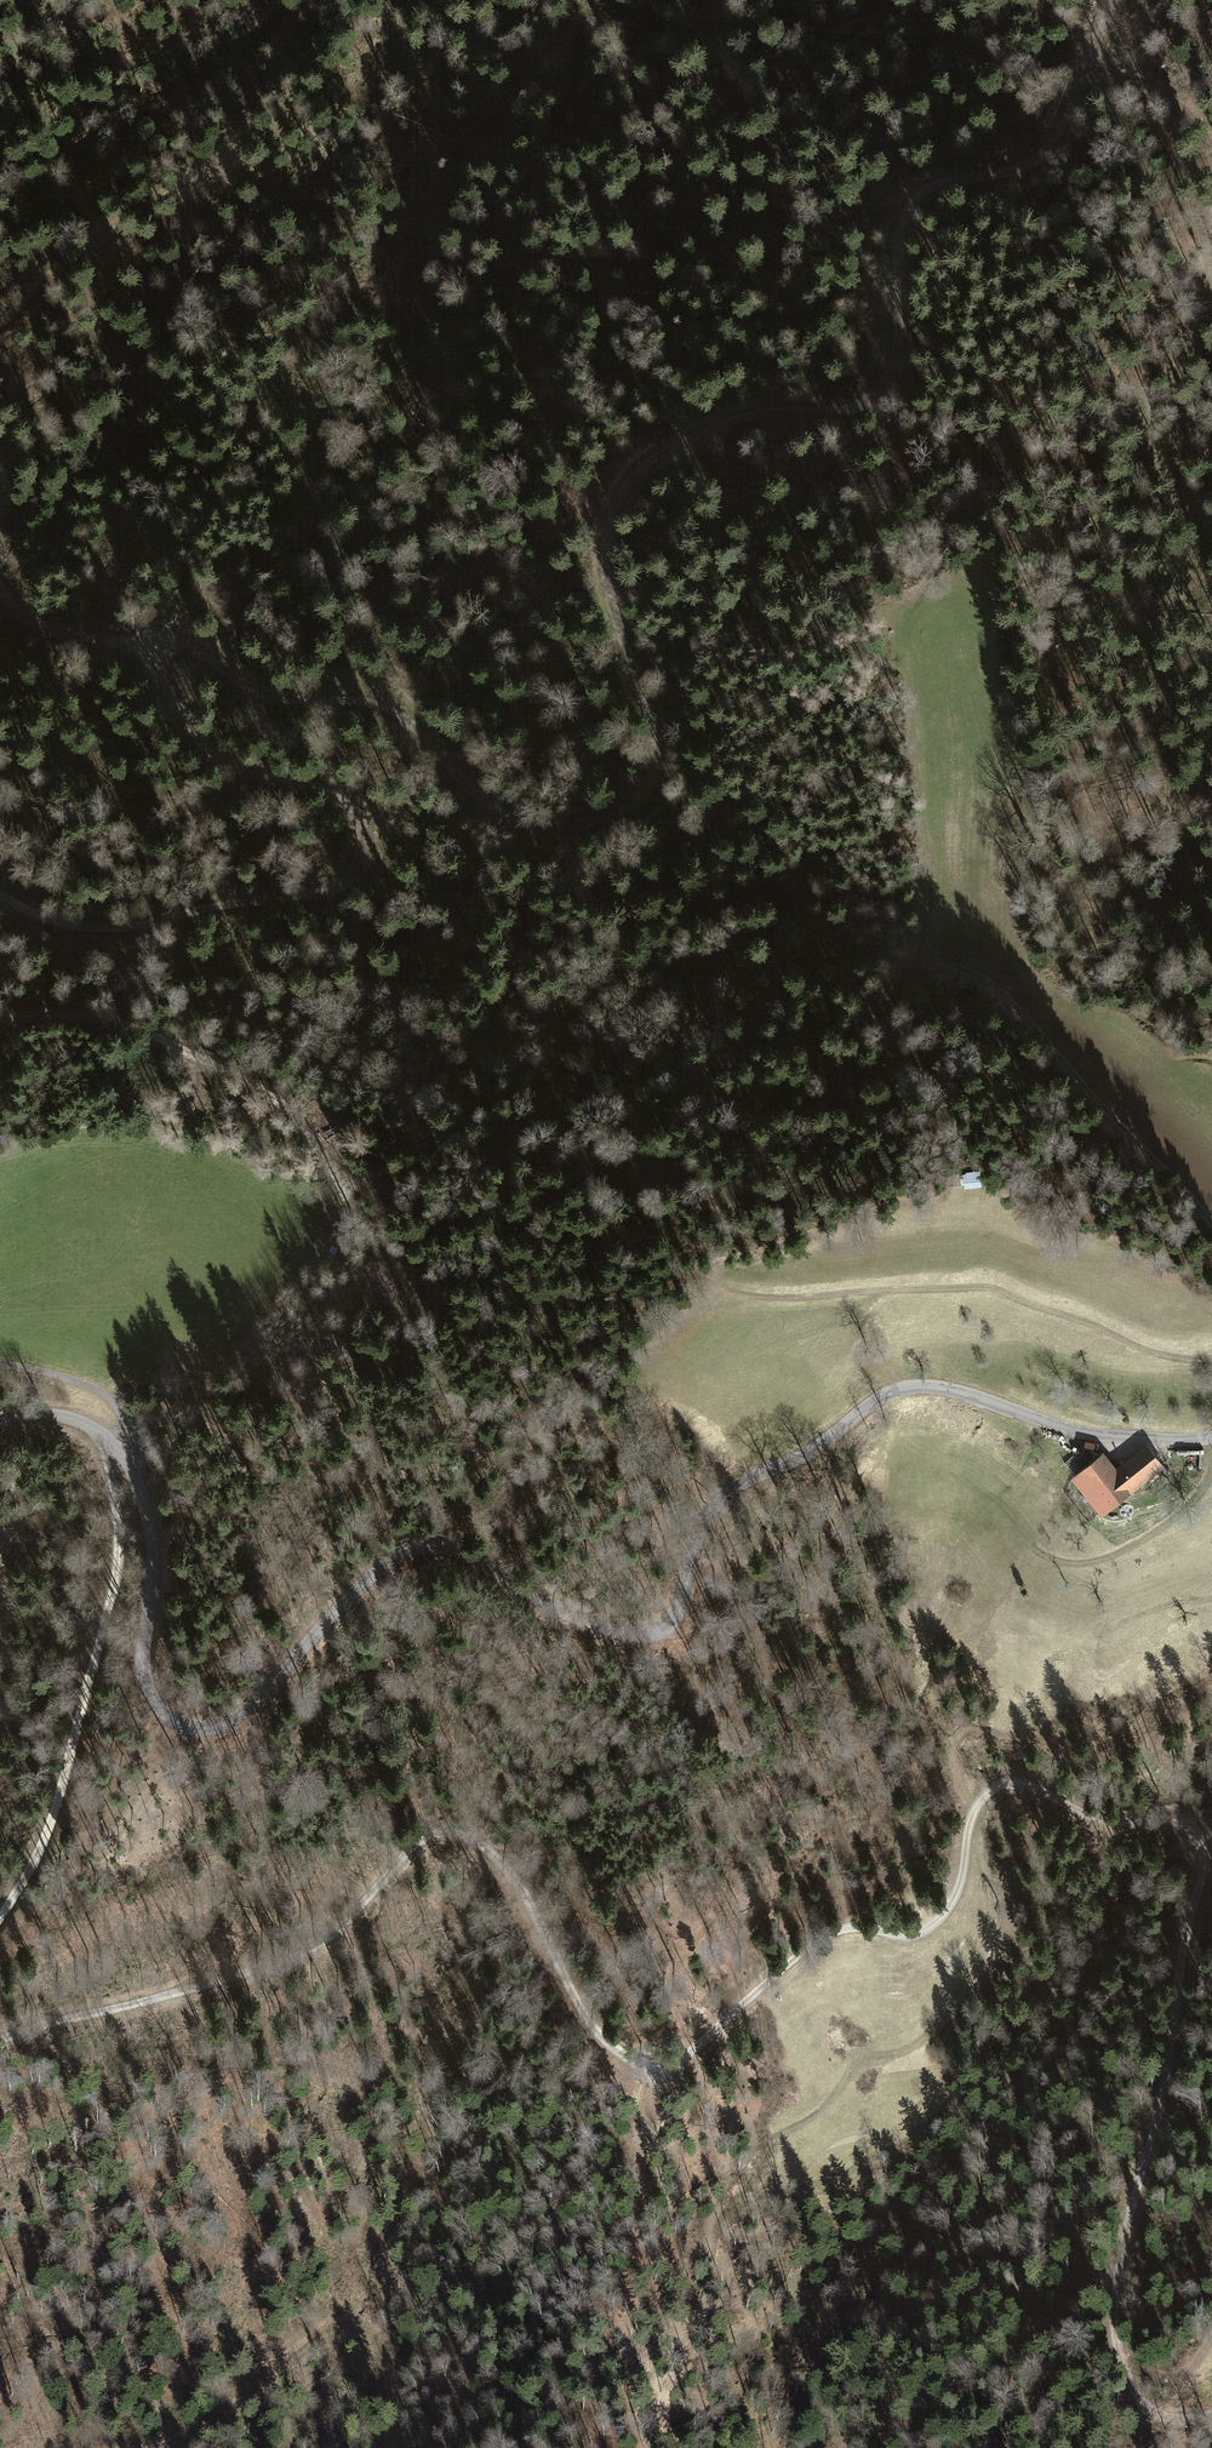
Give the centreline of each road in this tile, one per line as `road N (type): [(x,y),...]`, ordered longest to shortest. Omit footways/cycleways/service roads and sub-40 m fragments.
road 1 (track): [(0,2040),(60,2017),(223,1982),(311,1952),(423,1833),(463,1832),(491,1849),(515,1882),(588,2024),(636,2068),(662,2076),(830,1932),(865,1927),(897,1936),(946,1911),(971,1812),(995,1786),(1023,1783),(1097,1821),(1175,1823),(1202,1842),(1205,1871),(1178,1973),(1171,2071),(1125,2230),(1113,2301),(1115,2349),(1135,2394),(1165,2420),(1211,2416)]
road 2 (unclassified): [(1211,1436),(1083,1433),(941,1386),(908,1386),(745,1492),(669,1626),(651,1636),(631,1638),(579,1621),(456,1548),(417,1545),(379,1561),(231,1726),(198,1735),(165,1719),(144,1690),(151,1521),(133,1473),(107,1435),(64,1411),(17,1408),(0,1418)]
road 3 (track): [(1115,0),(1063,130),(1018,173),(938,186),(909,208),(898,239),(899,328),(886,382),(845,407),(759,417),(667,446),(616,497),(599,576),(652,744),(643,785),(599,813),(520,809),(463,788),(439,756),(377,711),(230,678),(189,650),(154,643)]
road 4 (track): [(981,1802),(991,1886),(987,1949),(929,2035),(863,2061),(805,2122),(775,2139),(736,2210),(743,2214),(782,2192),(829,2180),(929,2127)]
road 5 (track): [(0,887),(49,909),(140,927),(337,894),(366,847),(338,806),(210,746),(175,704),(154,643)]
road 6 (track): [(107,1435),(110,1591),(86,1696),(40,1849),(0,1914)]
road 7 (track): [(1211,234),(1168,427),(1171,472),(1196,554),(1196,604),(1211,684)]
road 8 (track): [(1211,1229),(1009,1001),(972,972),(930,957),(895,993)]
road 9 (track): [(349,1178),(269,1093),(154,1034),(95,1015),(0,1018)]
road 10 (track): [(633,2447),(621,2324),(648,2113),(662,2076)]
road 11 (track): [(169,2447),(207,2434),(313,2340),(342,2327),(374,2337),(394,2366),(395,2447)]
road 12 (track): [(0,325),(78,252),(216,162)]
road 13 (track): [(133,1473),(133,1437),(110,1397),(0,1361)]
road 14 (track): [(1087,76),(1146,89),(1185,109),(1206,142),(1211,172)]
road 15 (track): [(154,643),(69,637),(2,603),(0,594)]

